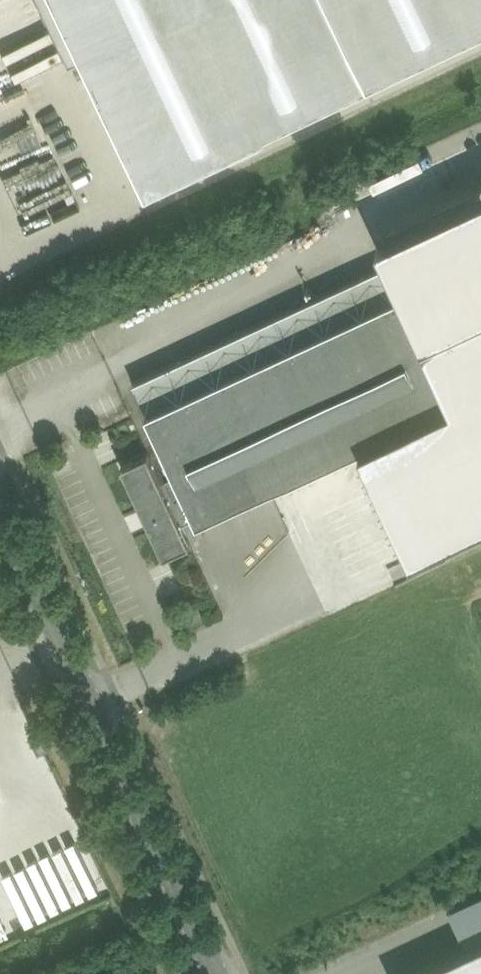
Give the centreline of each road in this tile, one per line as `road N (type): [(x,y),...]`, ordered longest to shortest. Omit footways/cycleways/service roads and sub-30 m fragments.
road 1 (tertiary): [(228,973),(0,475)]

